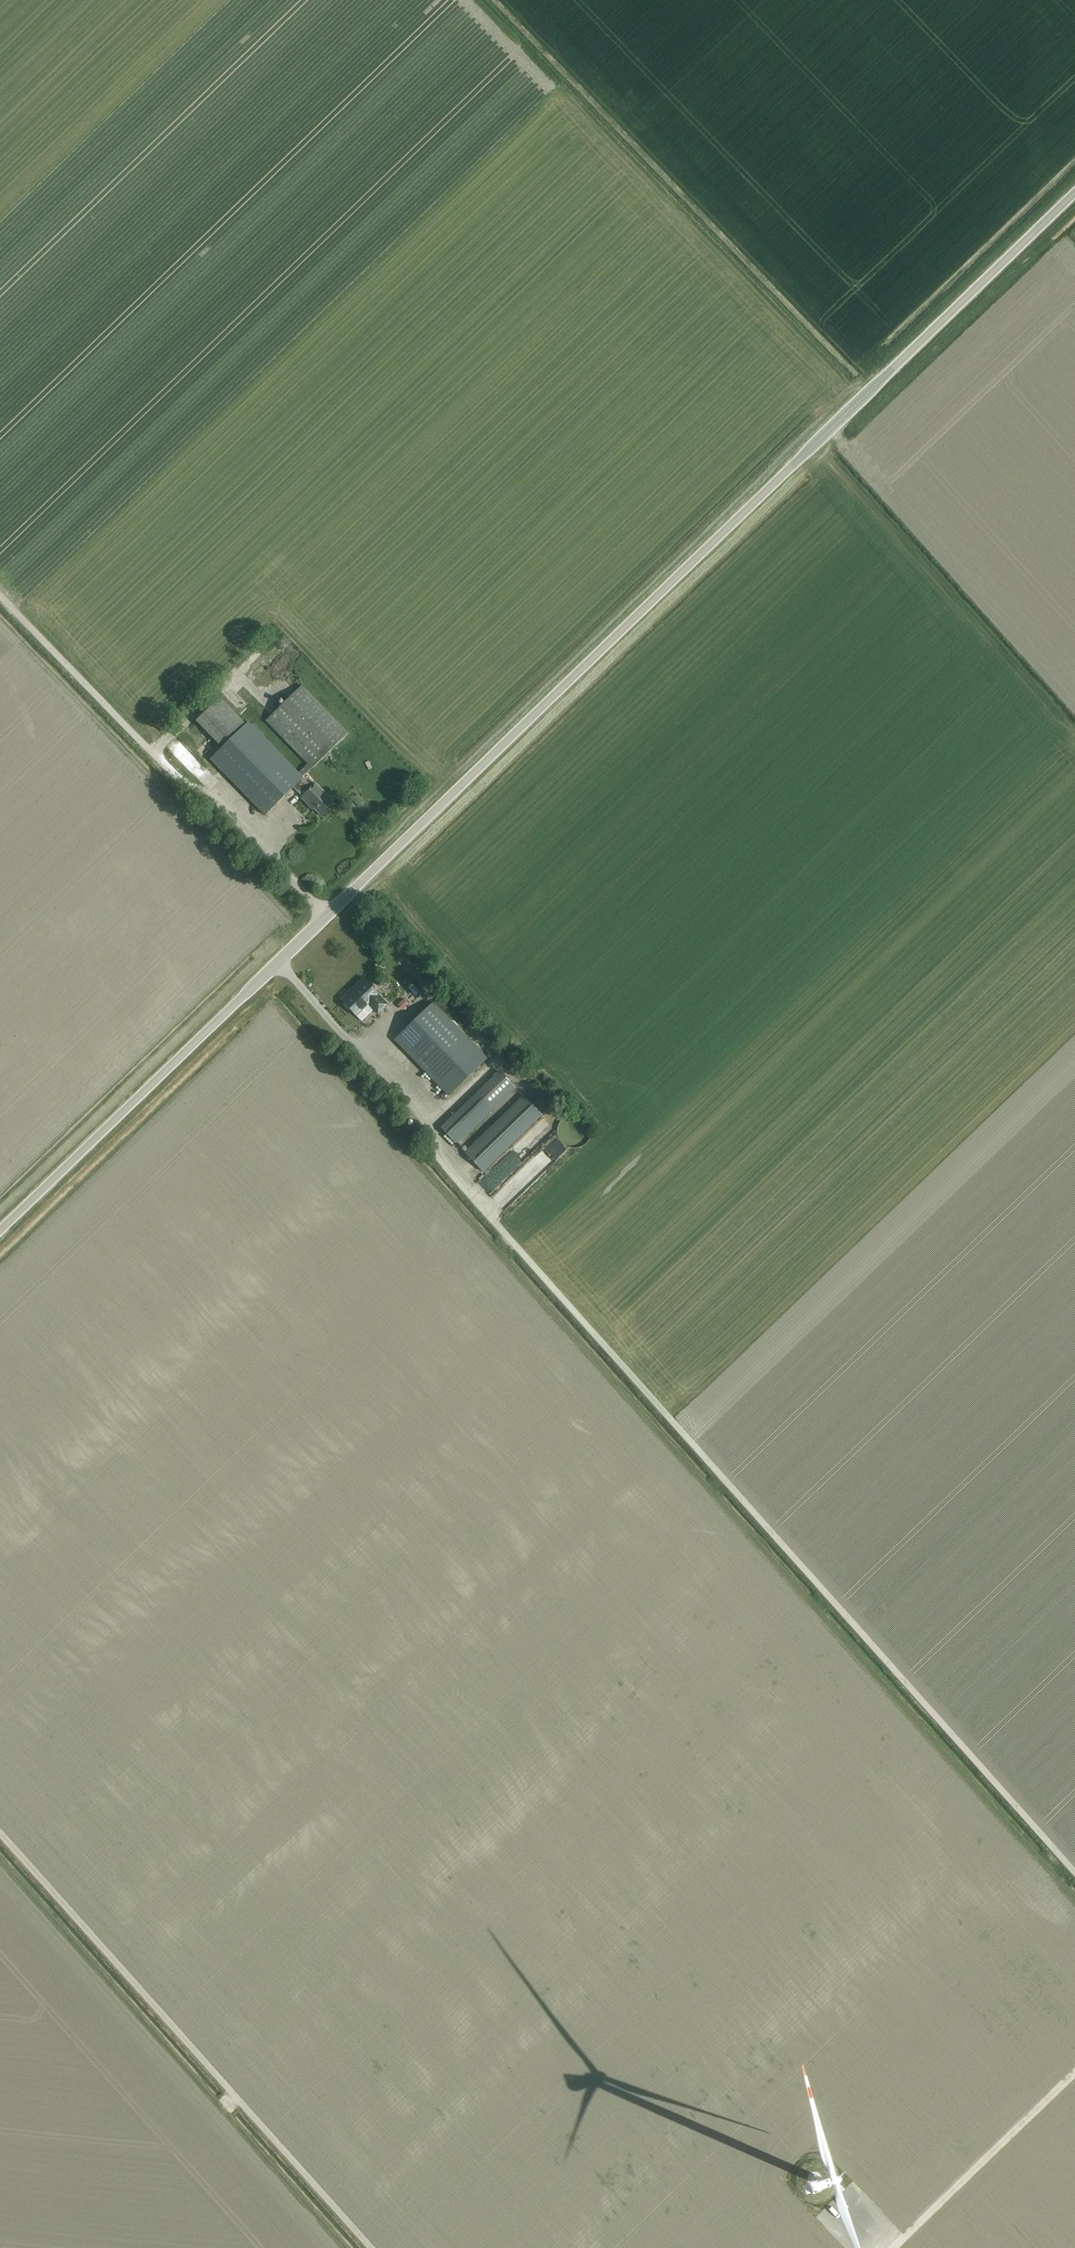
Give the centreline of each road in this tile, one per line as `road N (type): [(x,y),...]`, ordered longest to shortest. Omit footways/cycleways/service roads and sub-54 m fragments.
road 1 (unclassified): [(0,1229),(1074,187)]

